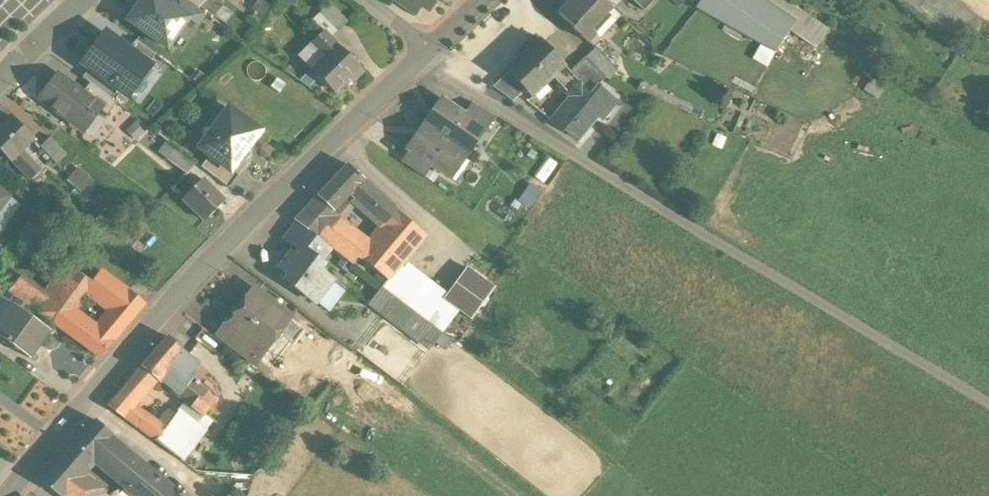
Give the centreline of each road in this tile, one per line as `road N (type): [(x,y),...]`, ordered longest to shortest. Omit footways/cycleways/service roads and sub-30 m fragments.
road 1 (residential): [(483,0),(236,235),(6,495)]

